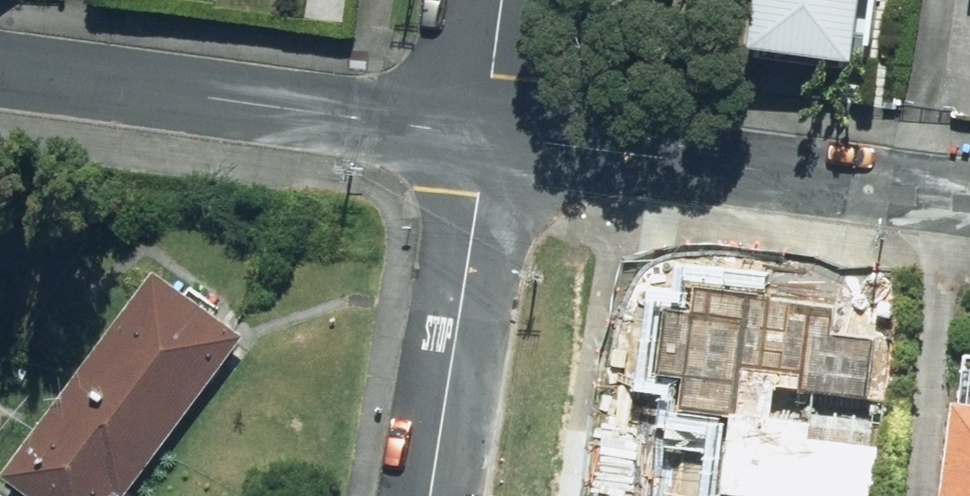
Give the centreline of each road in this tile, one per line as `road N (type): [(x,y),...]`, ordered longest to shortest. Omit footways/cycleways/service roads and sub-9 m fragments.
road 1 (residential): [(969,193),(484,128)]
road 2 (residential): [(484,128),(0,65)]
road 3 (residential): [(435,495),(484,128)]
road 4 (residential): [(484,128),(501,0)]

